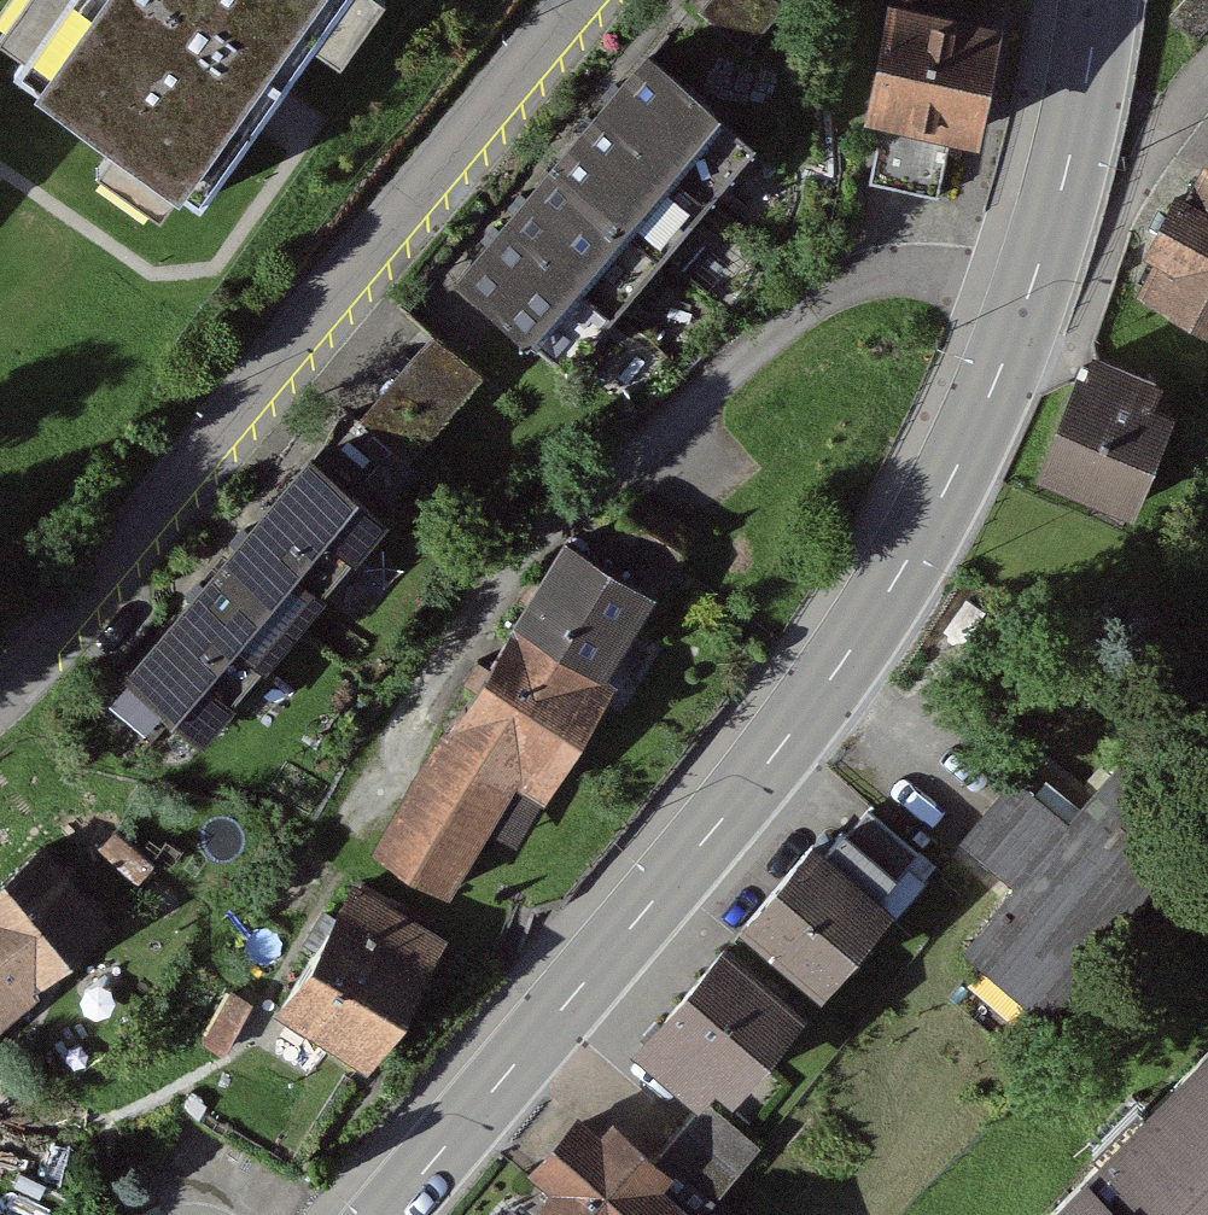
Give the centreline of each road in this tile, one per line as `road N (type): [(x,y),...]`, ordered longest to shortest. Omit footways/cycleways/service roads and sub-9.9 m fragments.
road 1 (tertiary): [(1101,0),(1076,148),(1008,351),(944,494),(877,613),(813,712),(387,1214)]
road 2 (residential): [(575,0),(101,576),(0,677)]

